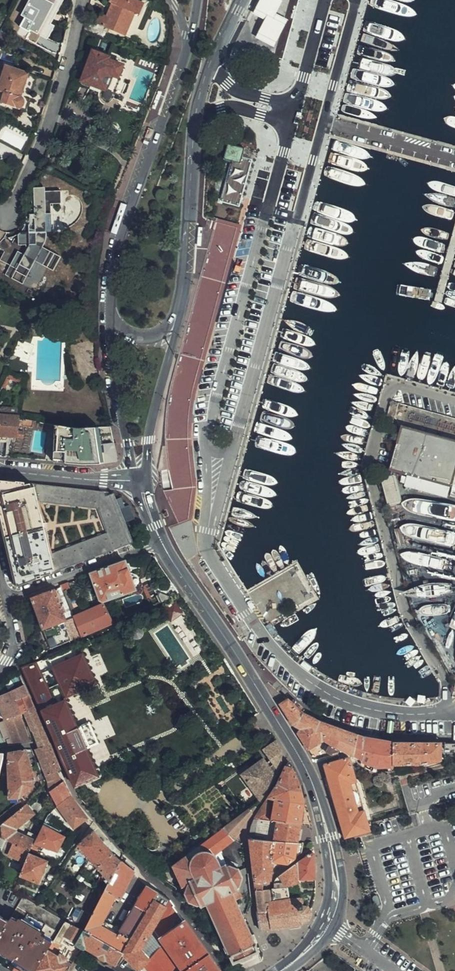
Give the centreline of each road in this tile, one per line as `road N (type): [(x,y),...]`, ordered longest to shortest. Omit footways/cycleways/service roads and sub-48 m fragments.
road 1 (secondary): [(325,926),(334,868),(310,776),(159,540)]
road 2 (secondary): [(179,304),(200,91),(240,0)]
road 3 (secondary): [(190,36),(122,229),(110,318)]
road 4 (residential): [(83,0),(57,97),(7,219)]
road 5 (secondary): [(139,477),(179,304)]
road 6 (residential): [(159,540),(6,598)]
road 7 (secondary): [(110,318),(139,477)]
road 8 (tertiary): [(139,477),(0,469)]

